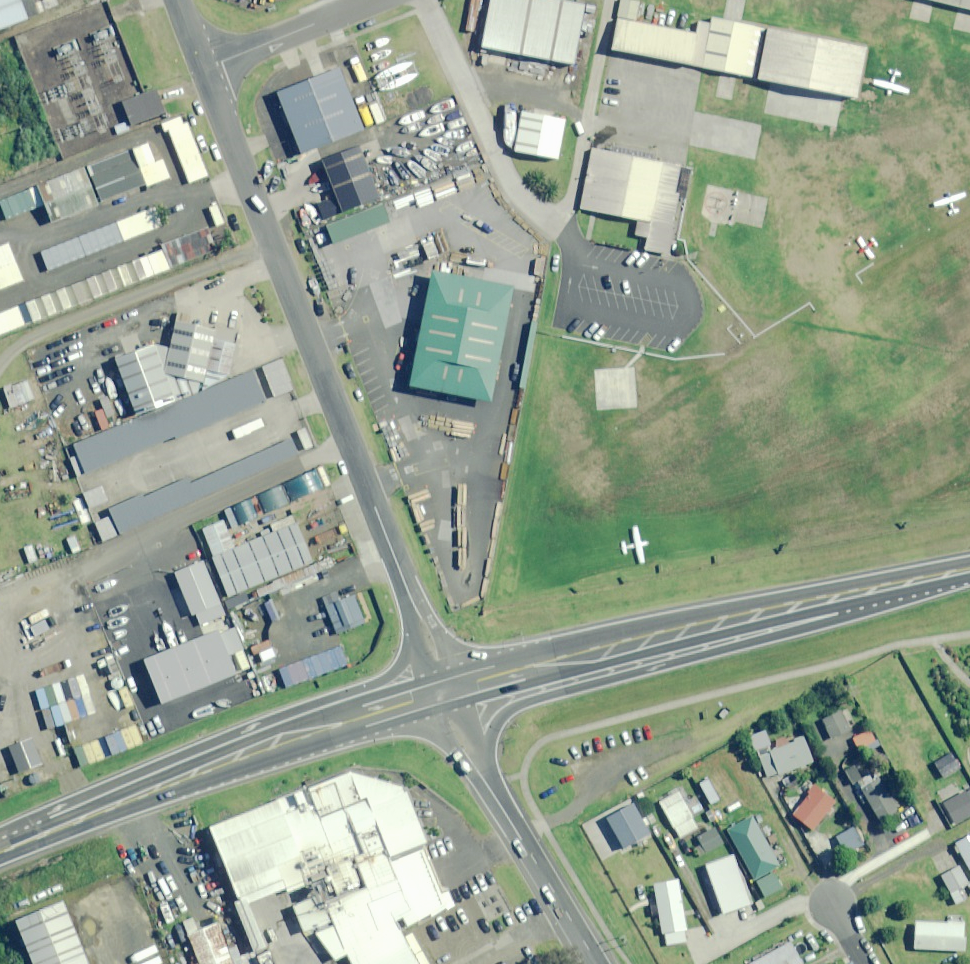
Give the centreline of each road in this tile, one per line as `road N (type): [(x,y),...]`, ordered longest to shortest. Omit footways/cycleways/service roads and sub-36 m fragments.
road 1 (unclassified): [(203,67),(390,529),(444,701)]
road 2 (primary): [(969,571),(444,701)]
road 3 (primary): [(444,701),(0,849)]
road 4 (tertiary): [(595,963),(465,753),(444,701)]
road 5 (unclassified): [(203,67),(377,0)]

